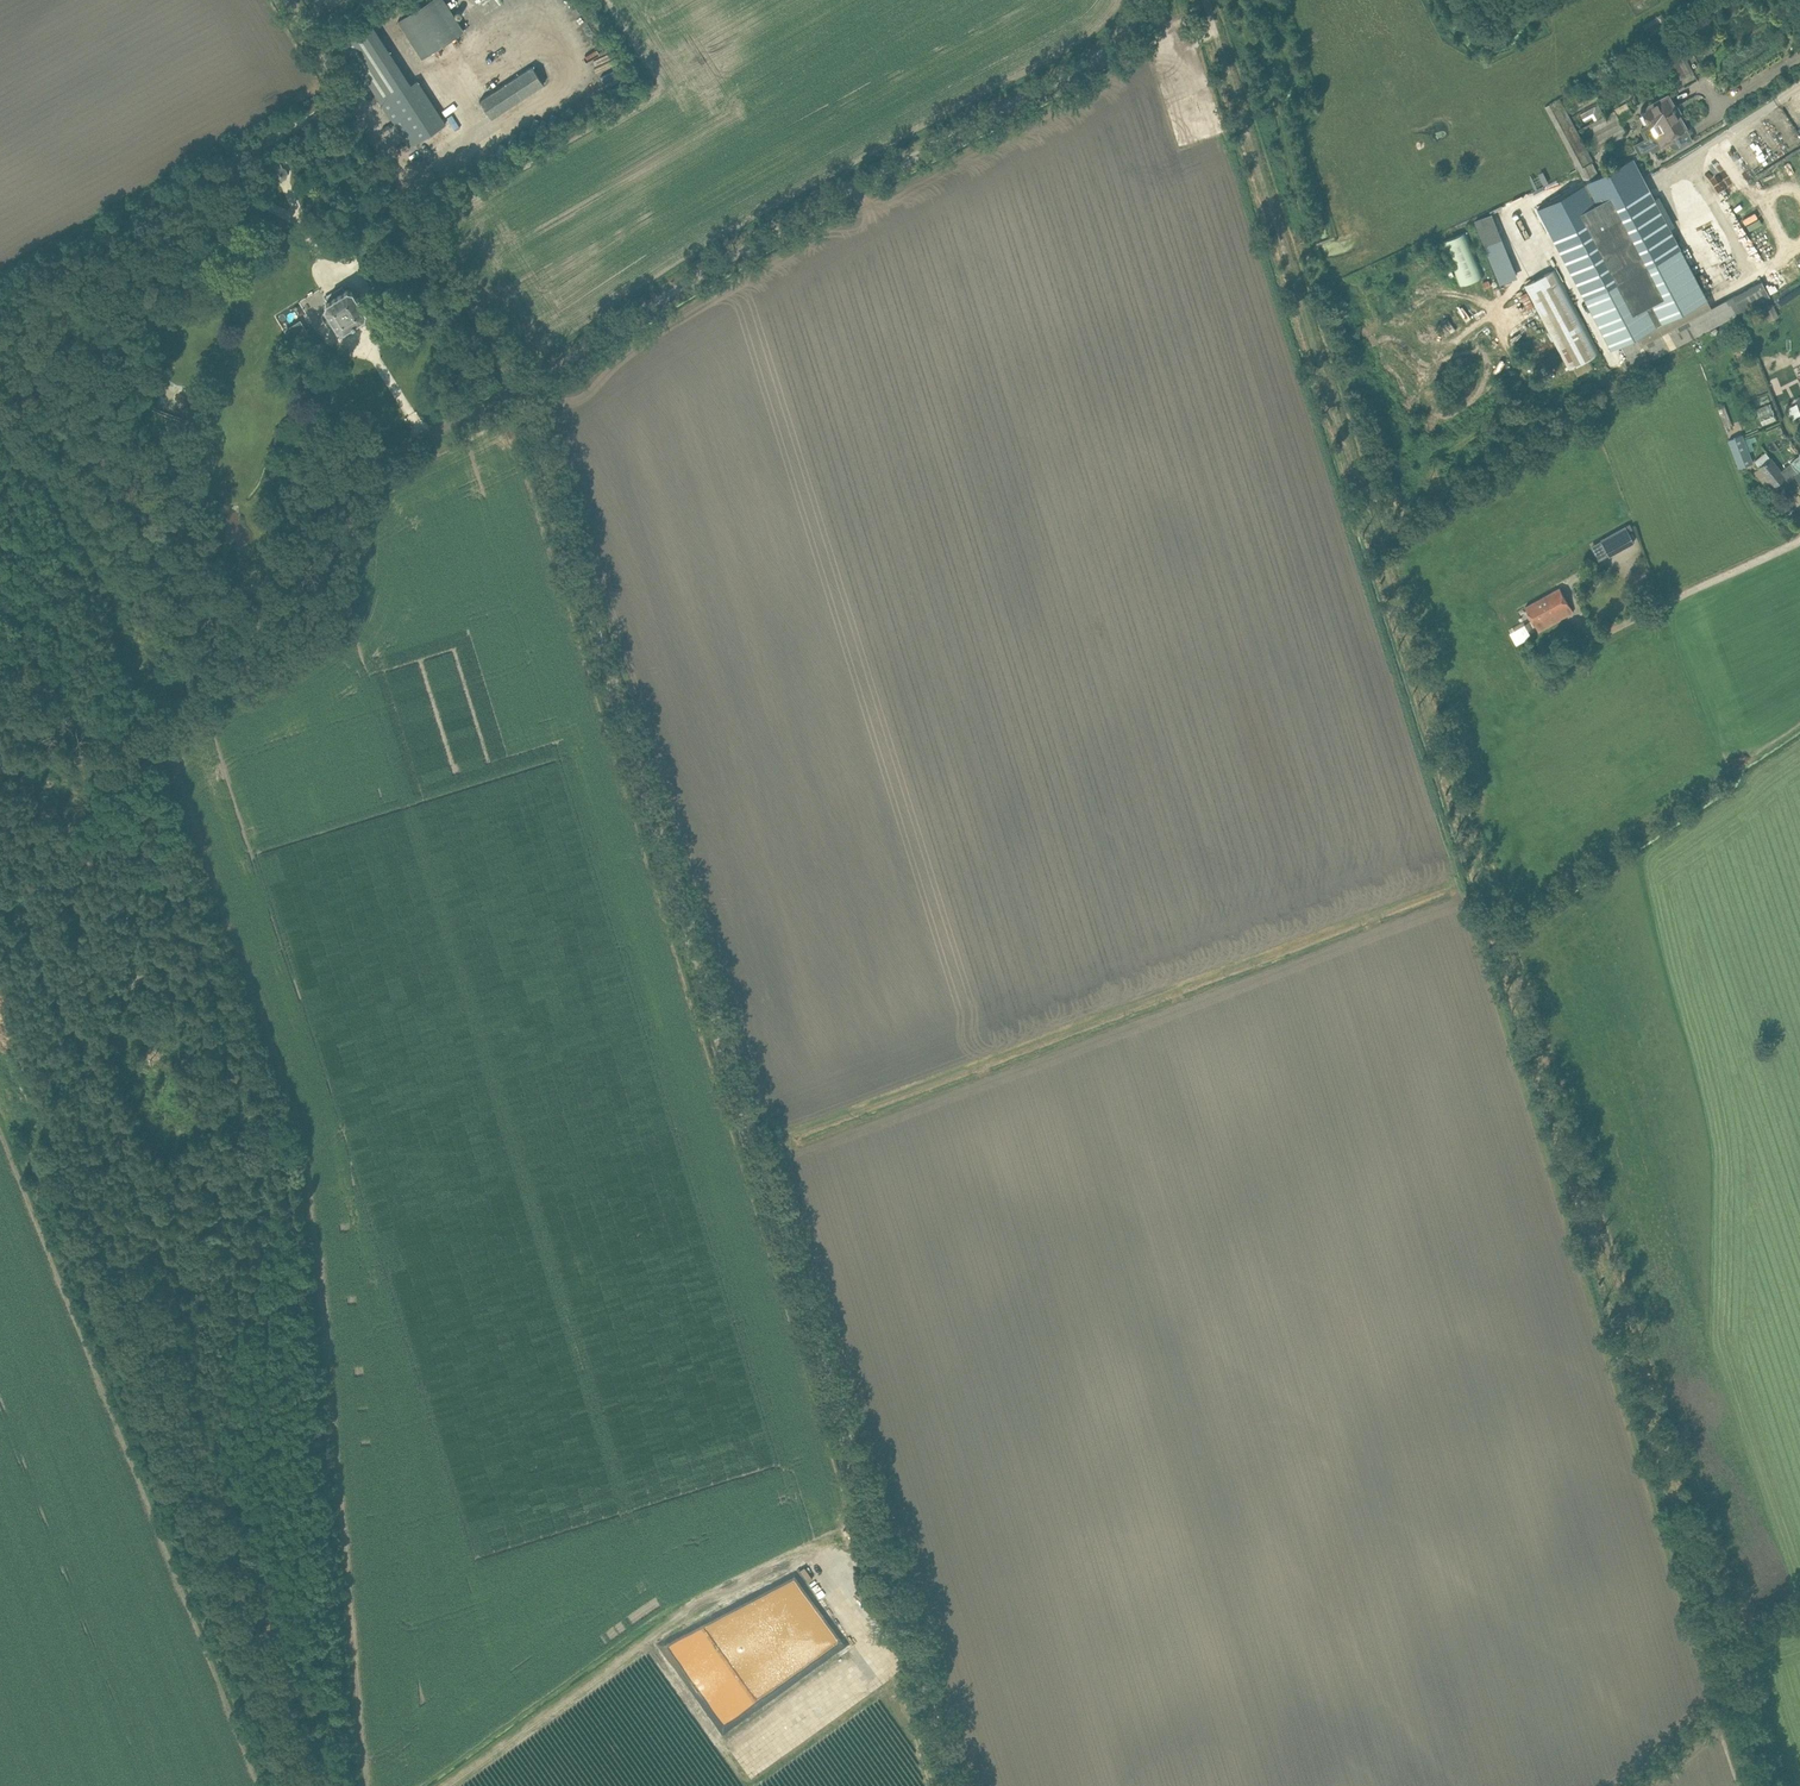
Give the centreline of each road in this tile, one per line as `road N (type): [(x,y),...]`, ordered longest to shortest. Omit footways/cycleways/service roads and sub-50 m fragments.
road 1 (track): [(1204,0),(1736,1686),(1619,1785)]
road 2 (track): [(0,667),(26,675),(75,744),(94,756),(138,743),(312,635),(335,611),(344,586),(351,498),(382,456),(520,389),(756,242),(1121,45),(1145,0)]
road 3 (track): [(520,389),(956,1785)]
road 4 (track): [(520,389),(415,184),(304,0)]
road 5 (unclassified): [(1591,628),(1620,631),(1799,542)]

